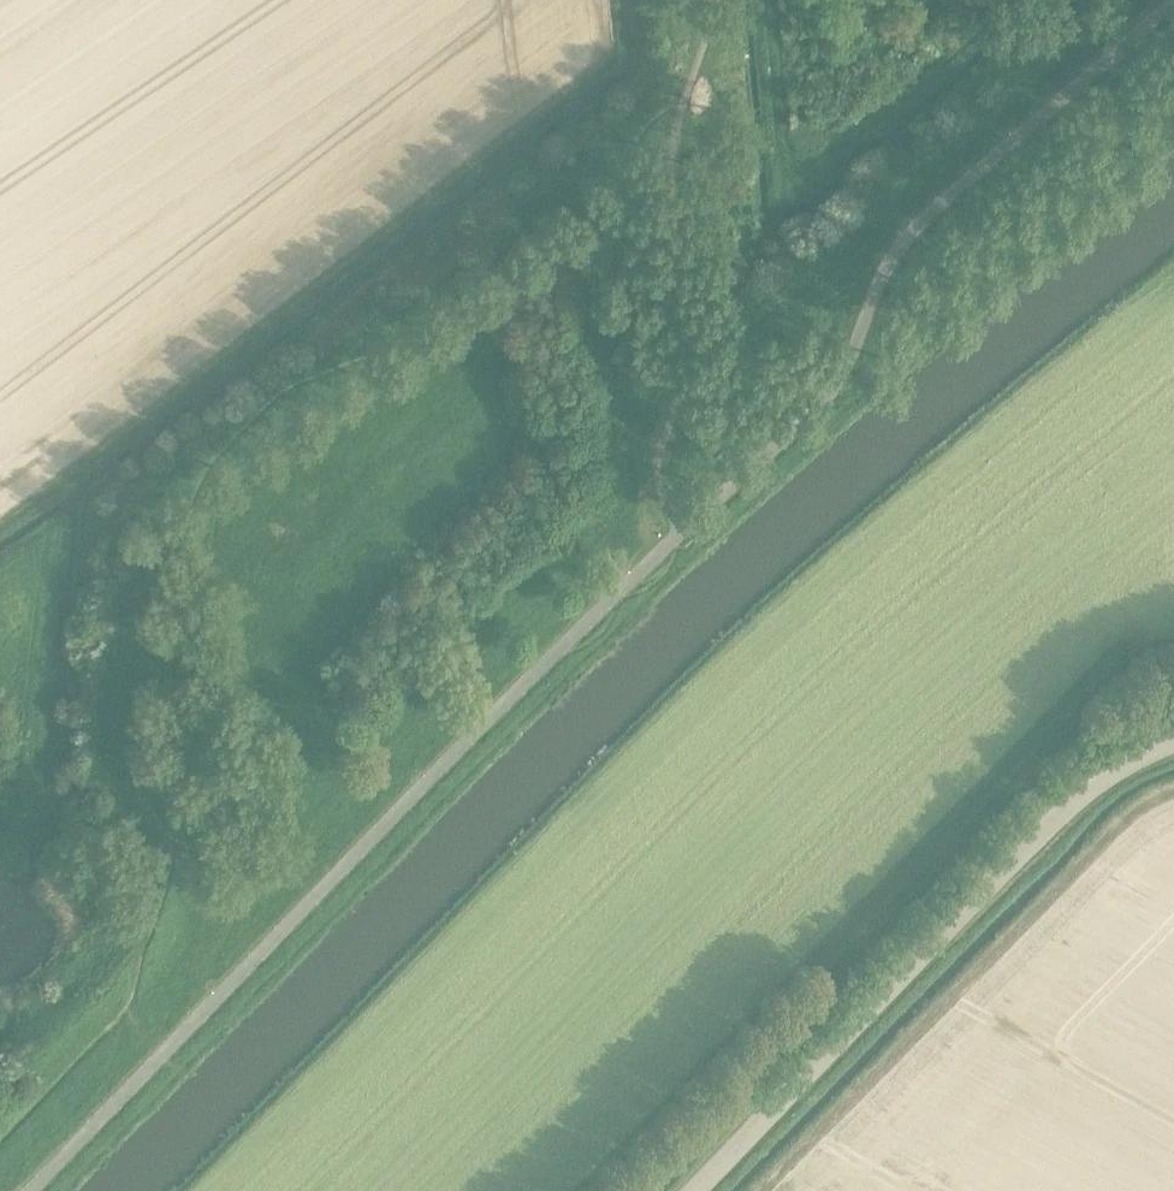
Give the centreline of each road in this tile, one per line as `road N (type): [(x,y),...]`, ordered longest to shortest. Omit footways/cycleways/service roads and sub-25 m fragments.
road 1 (tertiary): [(1173,737),(1088,788),(684,1190)]

